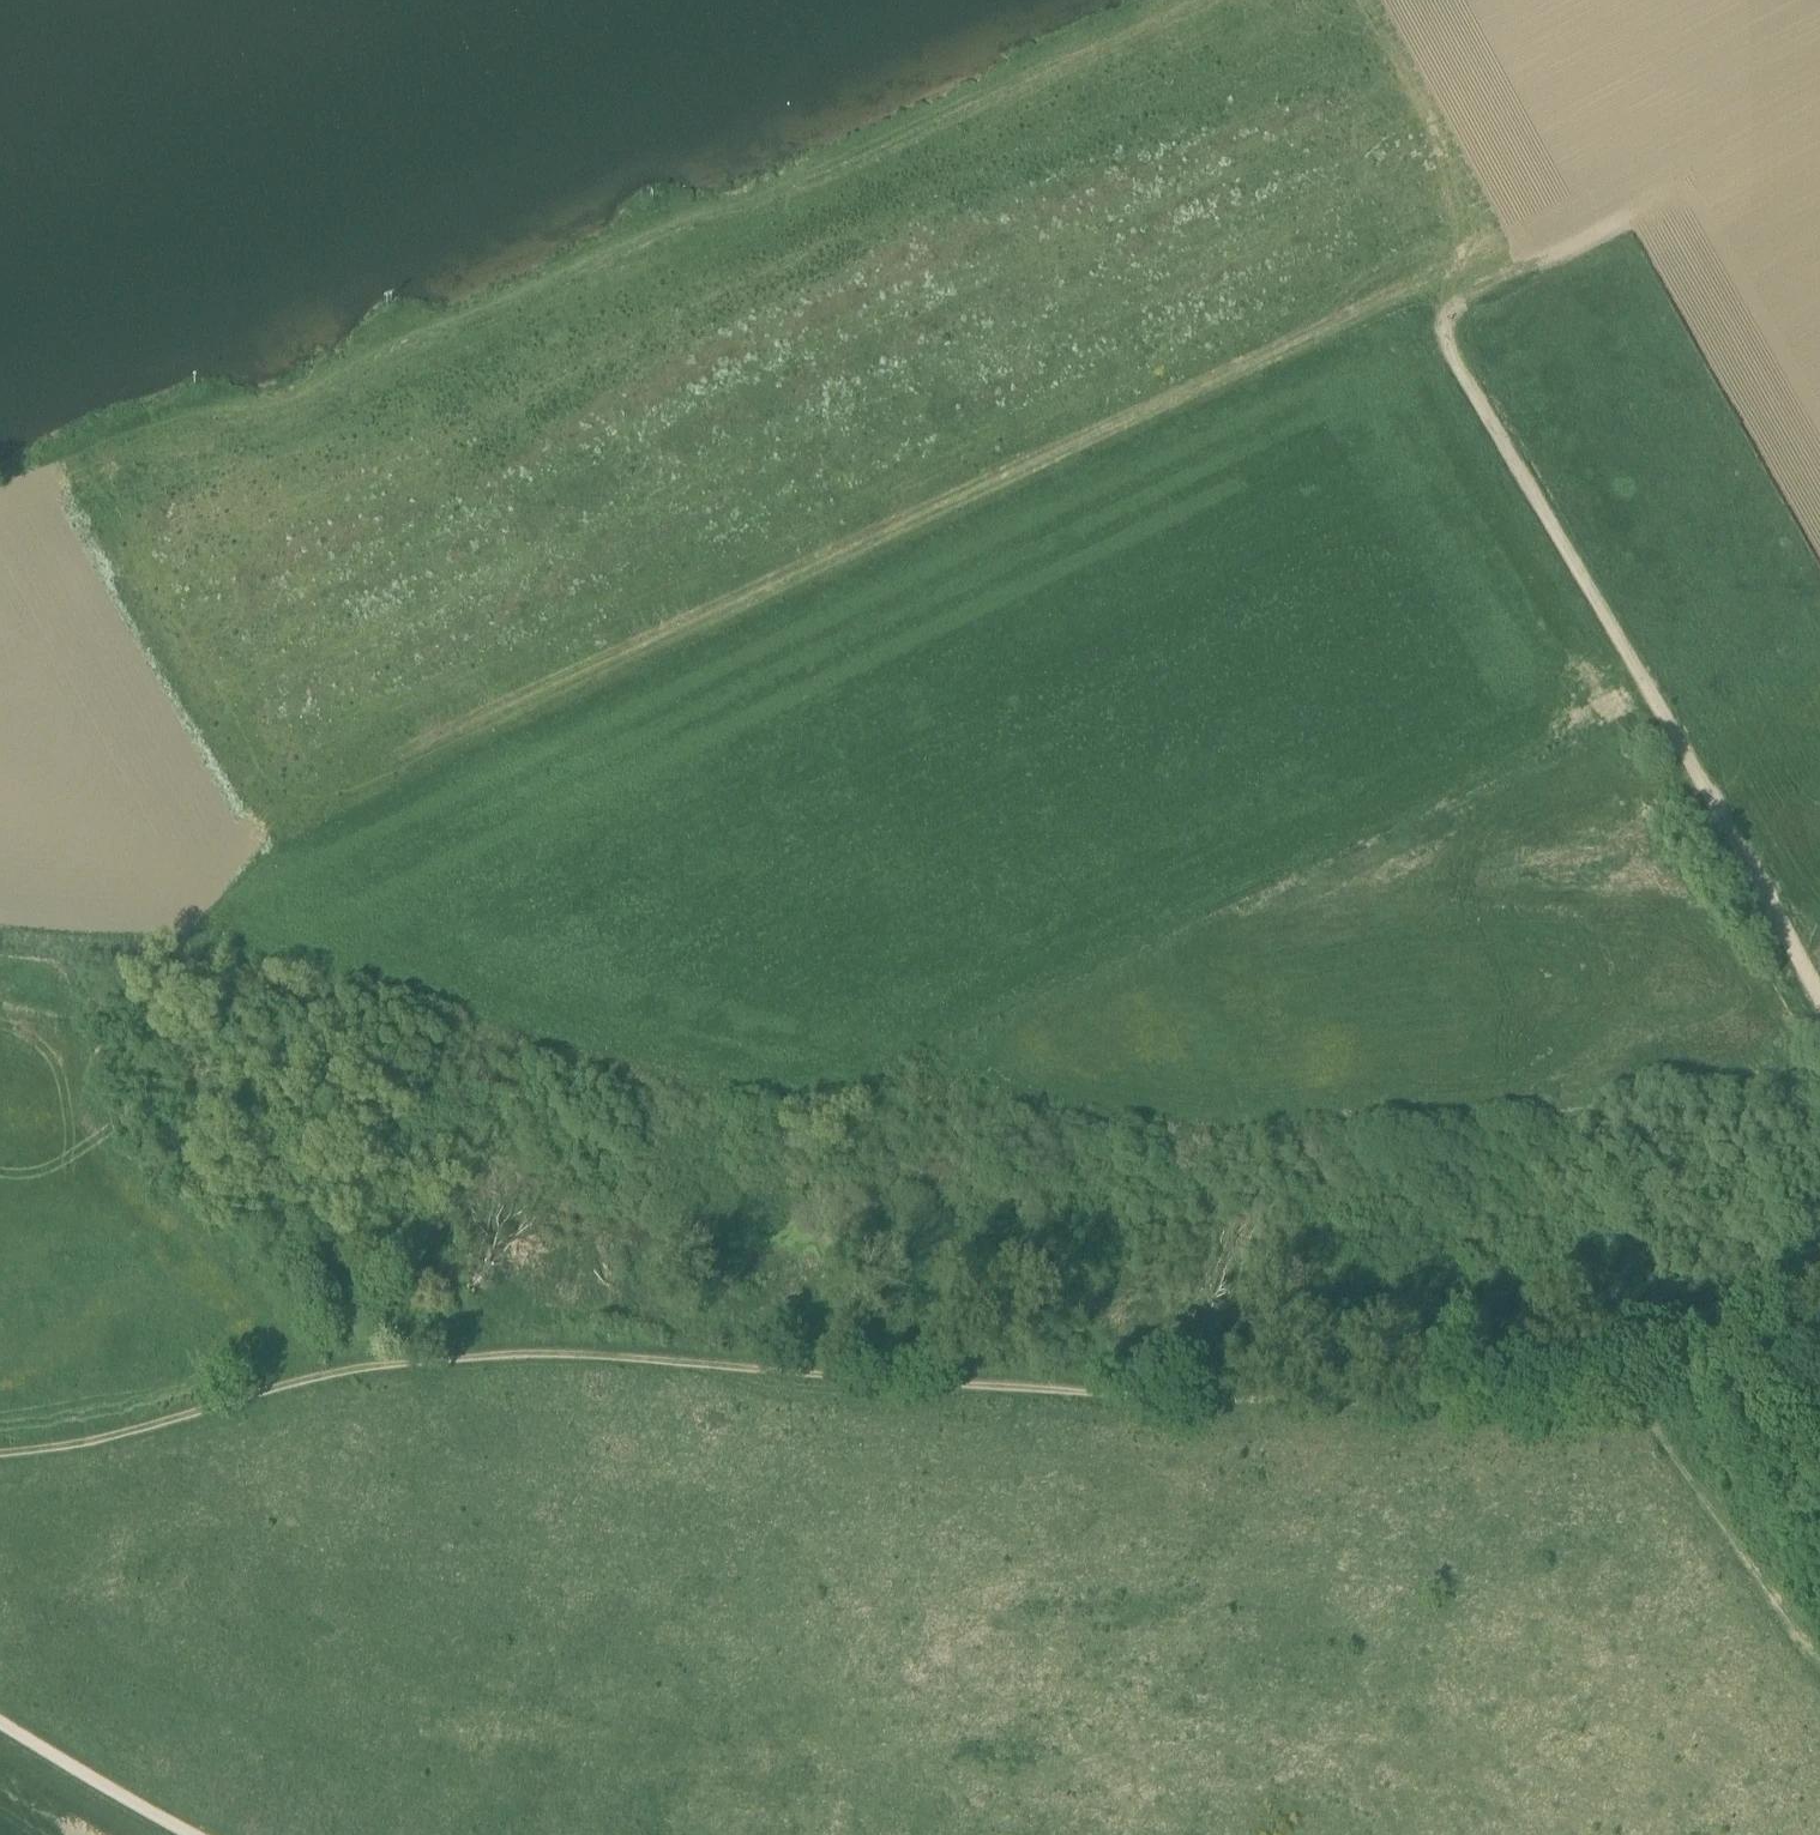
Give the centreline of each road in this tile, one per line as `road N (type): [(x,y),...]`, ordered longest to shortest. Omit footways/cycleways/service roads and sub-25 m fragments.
road 1 (track): [(1819,992),(1448,350),(1455,309),(1551,254)]
road 2 (track): [(0,1721),(193,1834)]

